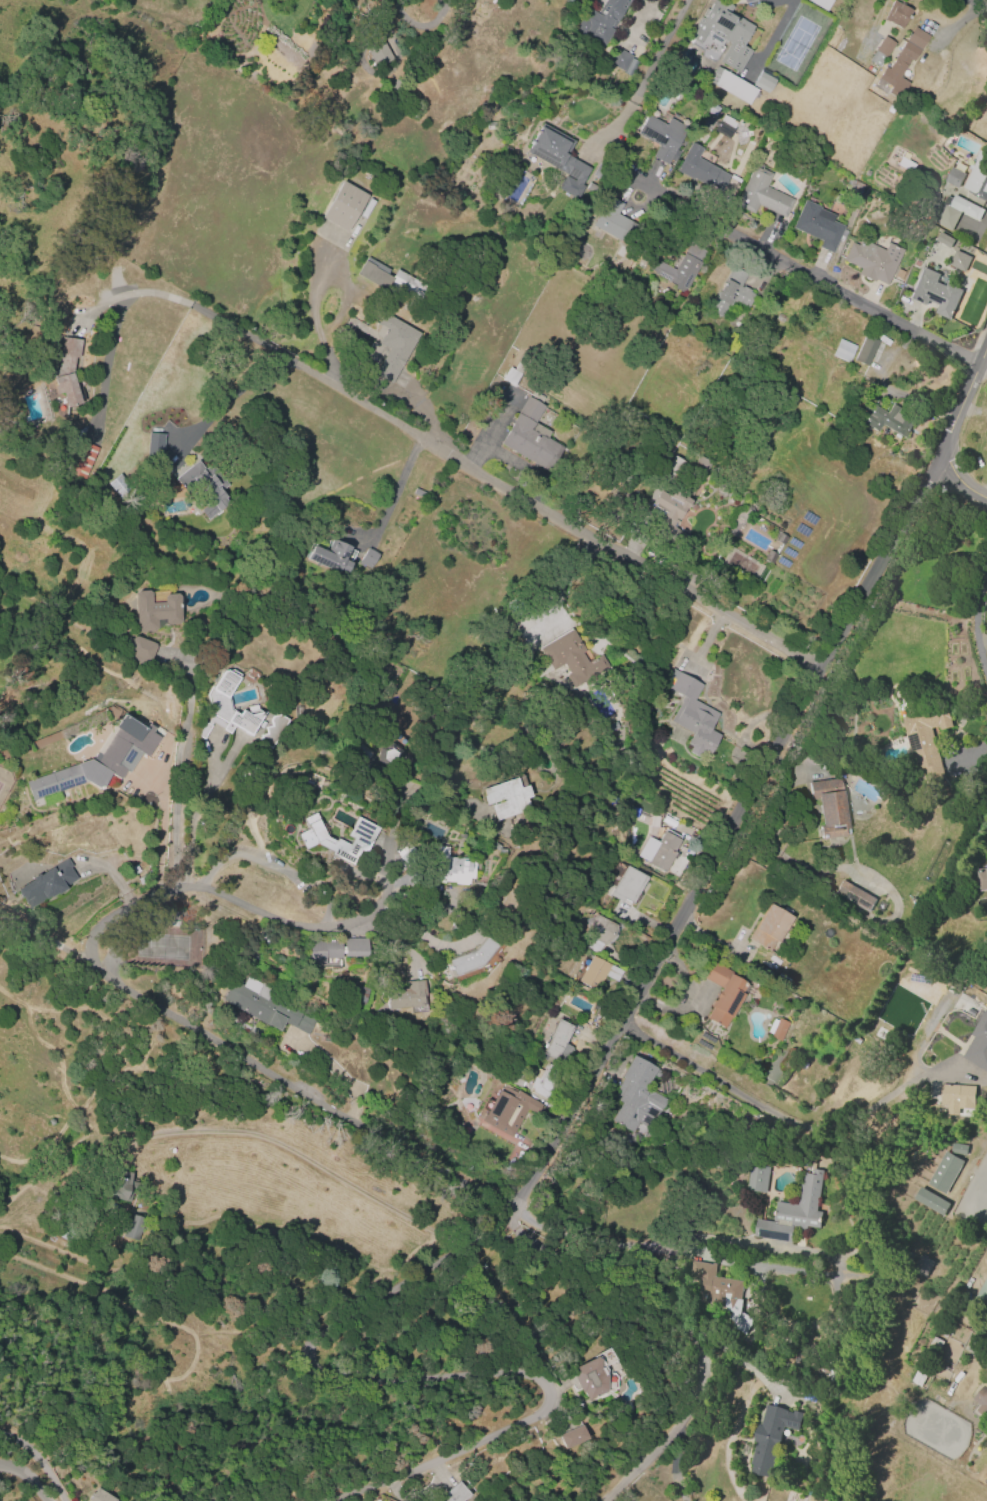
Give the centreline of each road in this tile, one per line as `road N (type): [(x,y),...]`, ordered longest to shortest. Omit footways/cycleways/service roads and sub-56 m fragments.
road 1 (residential): [(340,1500),(548,1417),(552,1388),(525,1379),(334,1376),(343,1353),(516,1207),(824,673),(932,471),(986,344)]
road 2 (residential): [(516,1207),(85,961),(91,933),(105,921),(169,890),(200,889),(303,928),(331,920),(336,903),(331,889),(242,852),(200,889)]
road 3 (residential): [(824,673),(410,431)]
road 4 (residential): [(607,1500),(688,1421),(709,1369),(649,1298),(516,1207)]
road 5 (residential): [(978,366),(631,173)]

